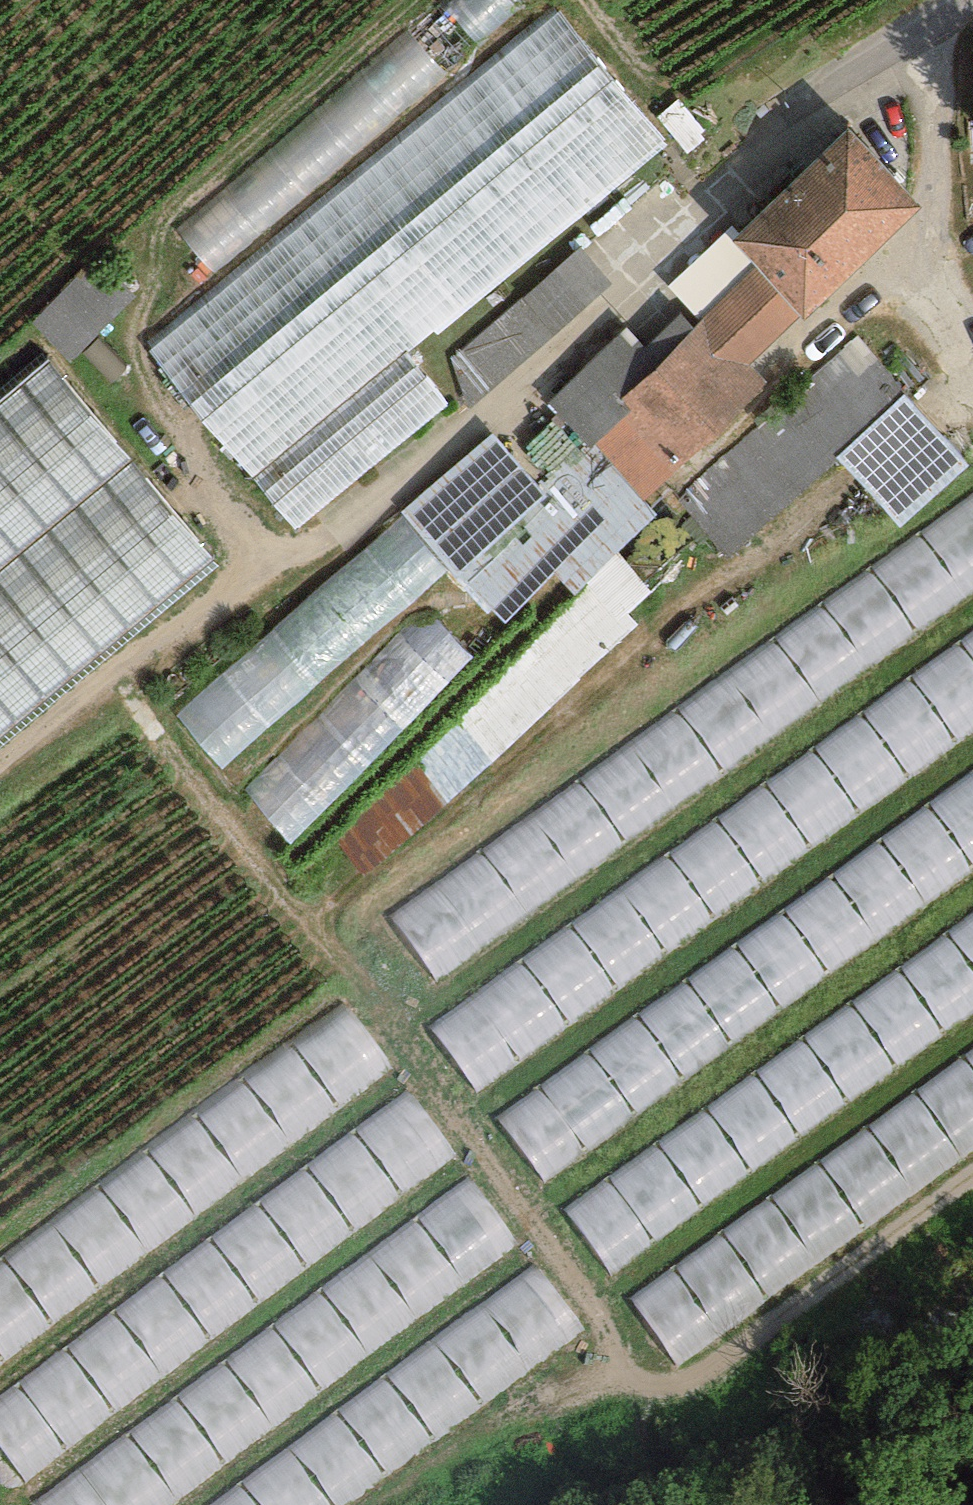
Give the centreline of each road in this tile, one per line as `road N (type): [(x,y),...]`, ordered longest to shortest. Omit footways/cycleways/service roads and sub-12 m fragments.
road 1 (unclassified): [(968,0),(897,41),(706,204)]

